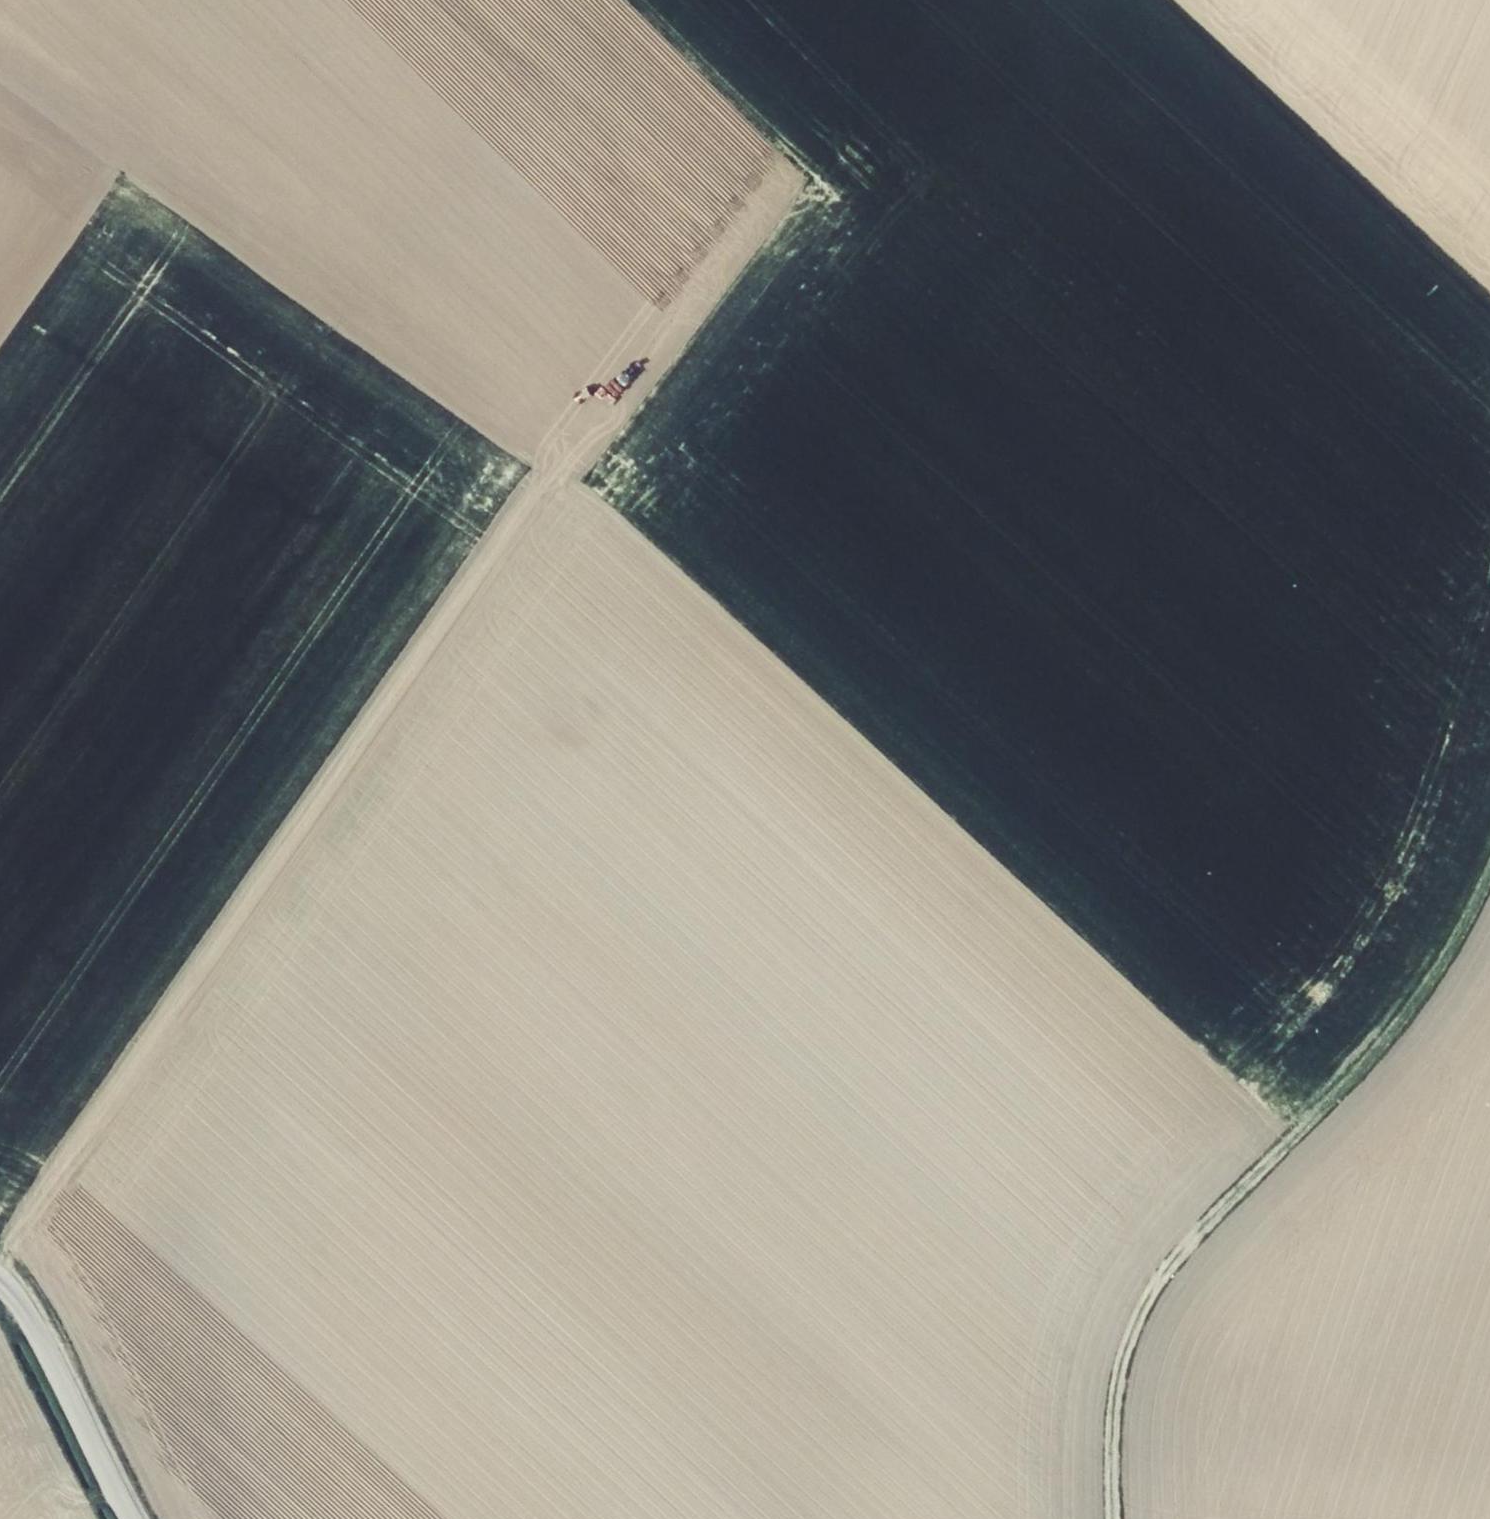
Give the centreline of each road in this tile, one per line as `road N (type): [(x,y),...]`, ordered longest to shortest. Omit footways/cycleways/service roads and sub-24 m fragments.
road 1 (track): [(1489,883),(1466,941),(1391,1052),(1140,1298),(1116,1377),(1112,1518)]
road 2 (tertiary): [(0,1277),(41,1334),(135,1518)]

